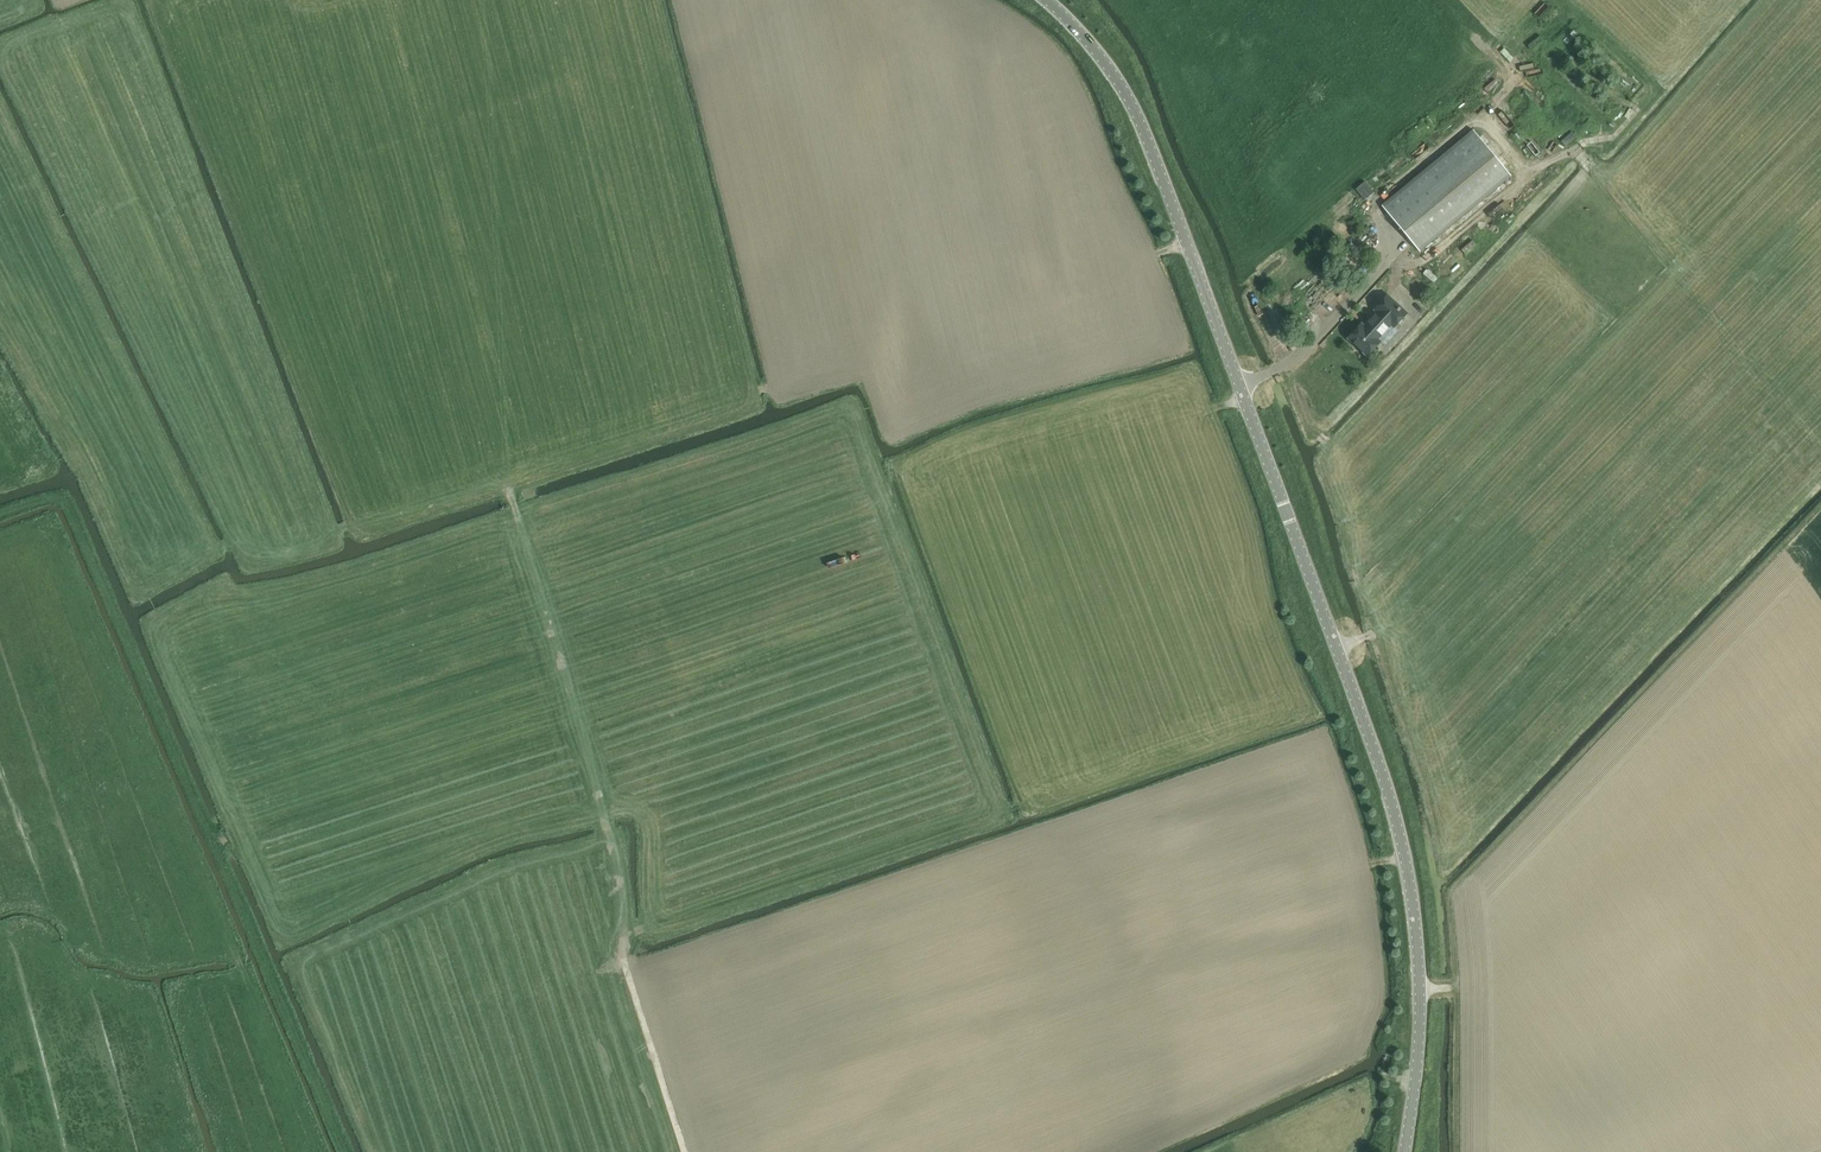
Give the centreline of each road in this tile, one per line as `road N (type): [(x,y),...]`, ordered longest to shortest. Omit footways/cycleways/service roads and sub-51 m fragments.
road 1 (unclassified): [(1403,1151),(1422,989),(1398,819),(1162,174),(1116,77),(1043,0)]

